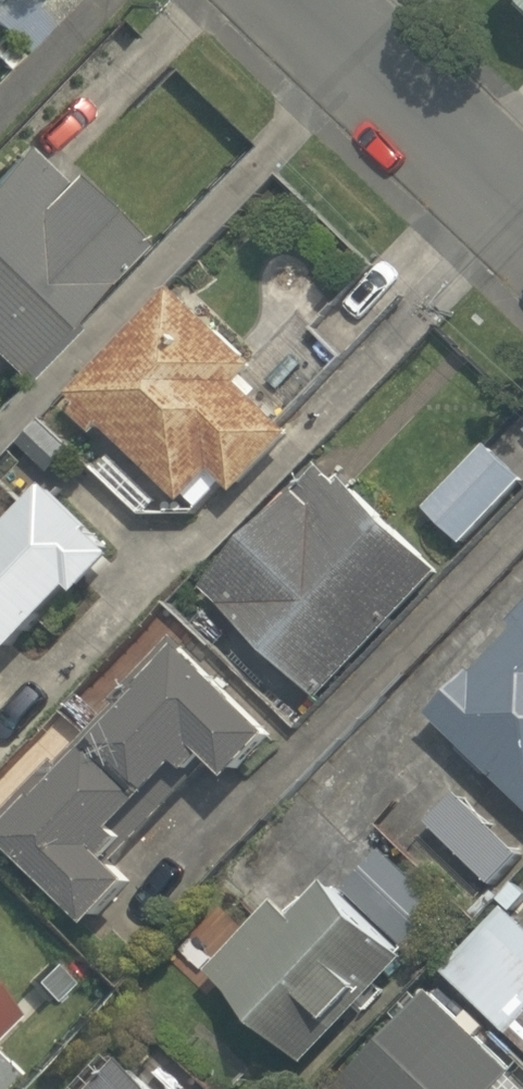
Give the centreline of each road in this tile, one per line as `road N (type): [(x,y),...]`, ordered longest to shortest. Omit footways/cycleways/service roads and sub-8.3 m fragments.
road 1 (residential): [(304,0),(522,208)]

